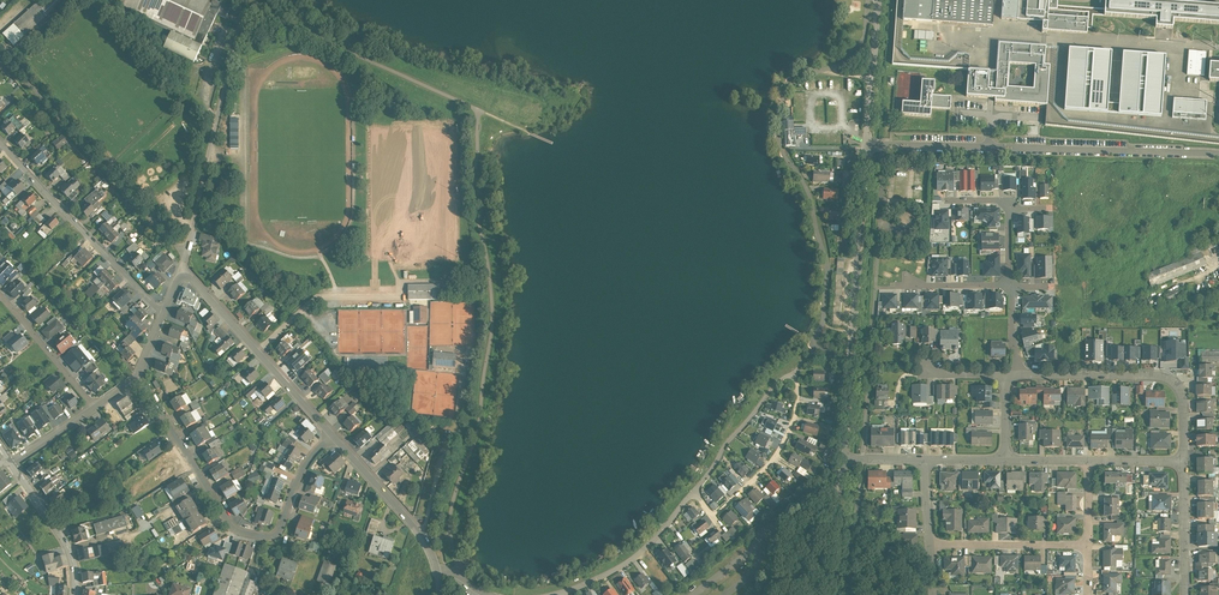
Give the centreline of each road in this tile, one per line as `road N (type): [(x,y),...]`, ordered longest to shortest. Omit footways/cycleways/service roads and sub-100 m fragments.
road 1 (residential): [(137,374),(243,535),(278,534),(303,470),(333,436)]
road 2 (unclassified): [(868,146),(842,459)]
road 3 (residential): [(1184,461),(1183,399),(1175,382),(1017,376)]
road 4 (residential): [(0,142),(163,313)]
road 5 (residential): [(183,275),(333,436)]
road 6 (residential): [(333,436),(423,537),(440,594)]
road 7 (residential): [(930,546),(1088,546)]
road 8 (residential): [(75,594),(66,543),(11,464)]
road 9 (residential): [(0,295),(95,407)]
road 10 (unclassified): [(842,459),(835,594)]
road 11 (residential): [(1186,594),(1184,461)]

